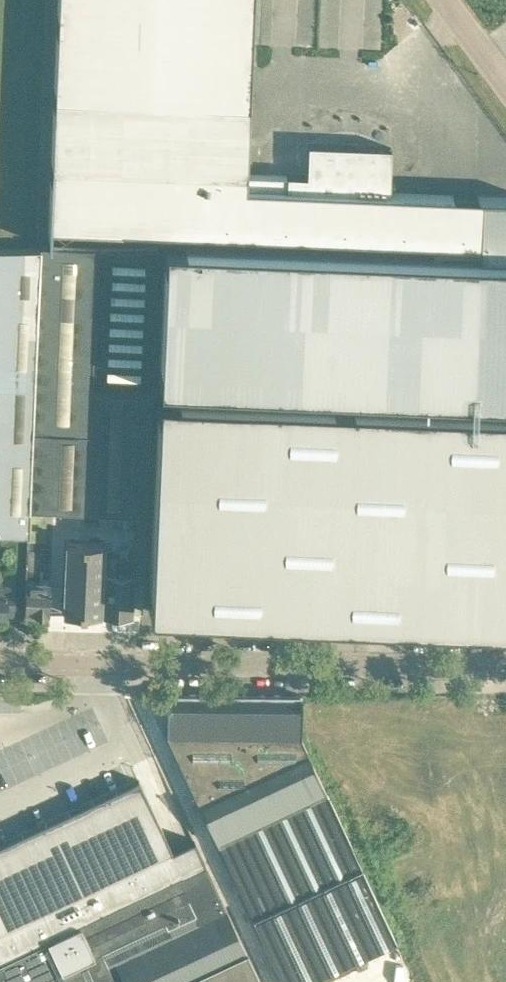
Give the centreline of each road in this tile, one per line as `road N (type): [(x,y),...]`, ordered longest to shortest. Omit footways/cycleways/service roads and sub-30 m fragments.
road 1 (unclassified): [(0,659),(505,666)]

